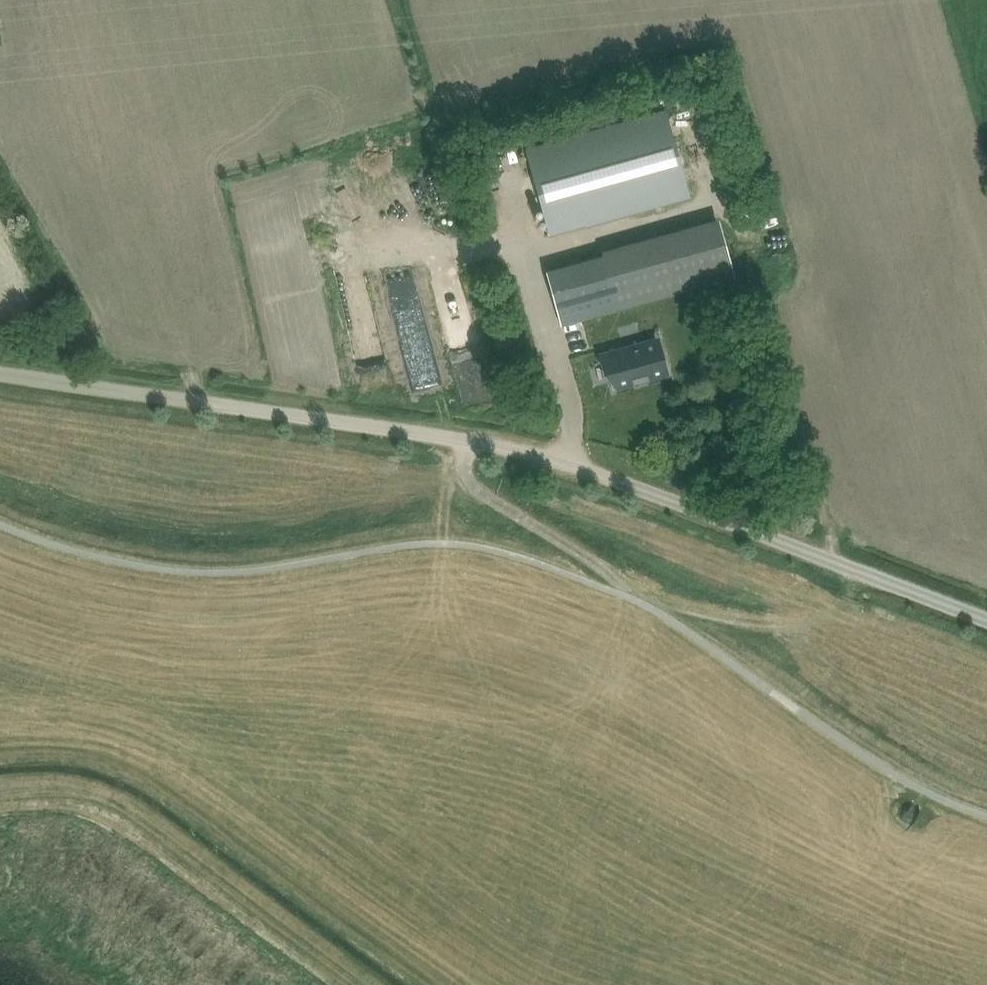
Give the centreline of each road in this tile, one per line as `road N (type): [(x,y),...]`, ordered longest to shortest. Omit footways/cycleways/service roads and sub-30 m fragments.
road 1 (unclassified): [(986,621),(536,455),(0,375)]
road 2 (track): [(852,569),(837,605),(775,625),(633,599)]
road 3 (track): [(470,443),(467,476),(479,496),(581,556),(633,599)]

